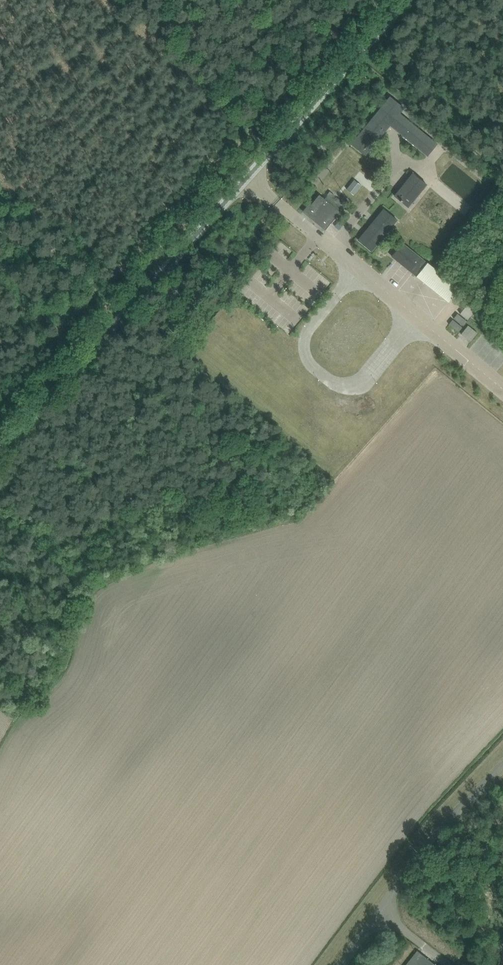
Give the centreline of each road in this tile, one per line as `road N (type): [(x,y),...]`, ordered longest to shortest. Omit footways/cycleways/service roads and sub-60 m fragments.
road 1 (unclassified): [(5,448),(407,0)]

